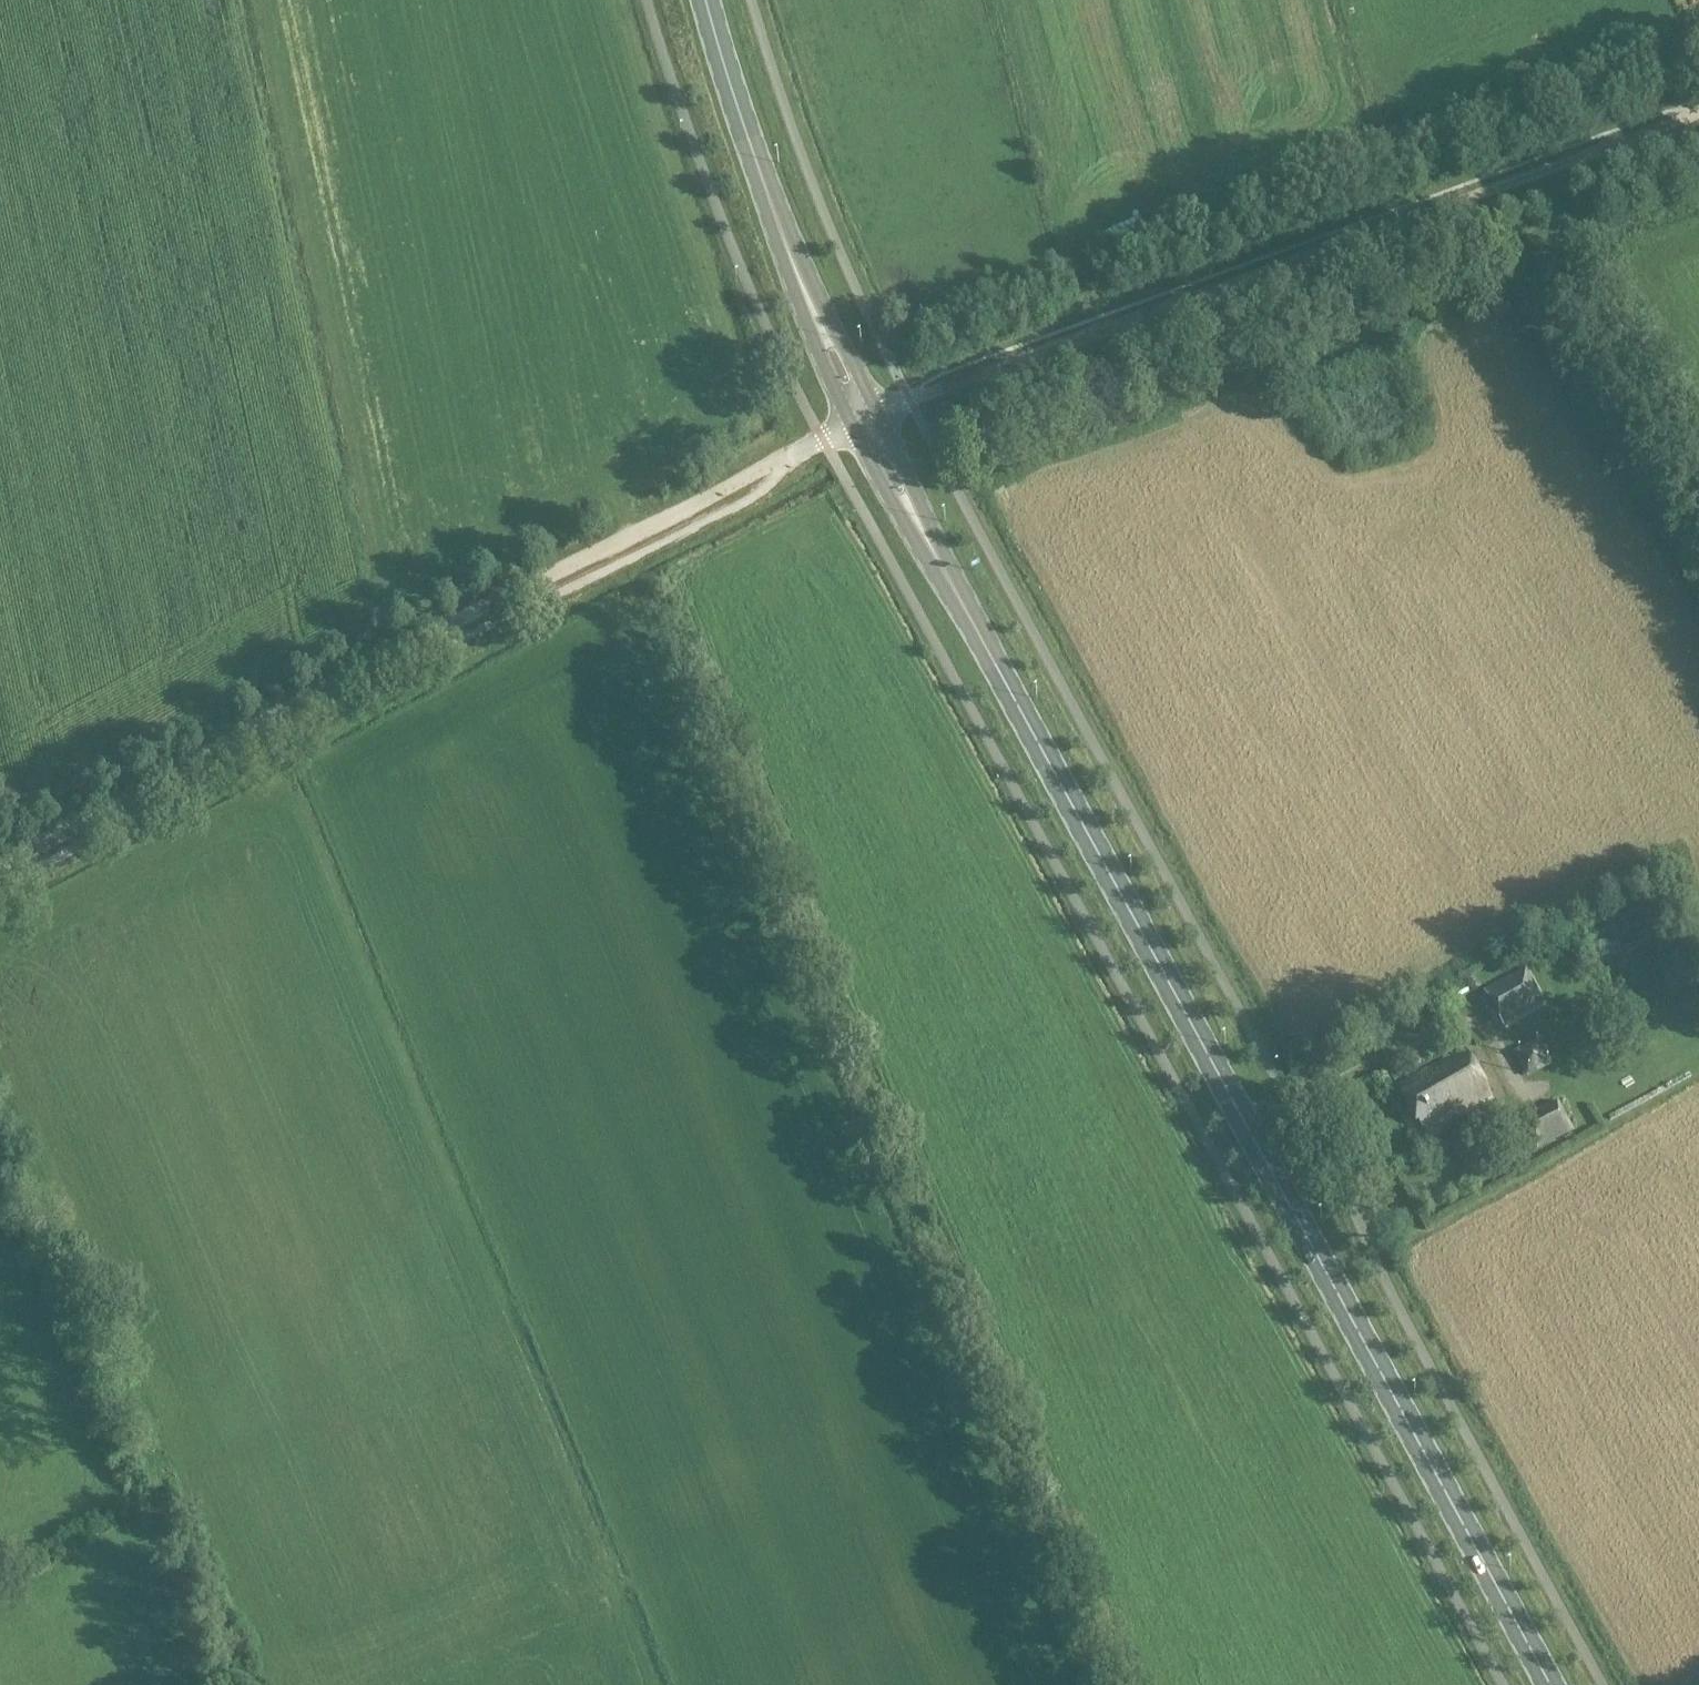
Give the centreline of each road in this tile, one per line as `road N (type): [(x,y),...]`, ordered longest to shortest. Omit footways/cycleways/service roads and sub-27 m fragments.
road 1 (primary): [(1551,1684),(864,419),(786,244),(706,0)]
road 2 (track): [(791,457),(384,662),(0,869)]
road 3 (track): [(916,397),(1691,116)]
road 4 (track): [(1698,174),(937,454)]
road 5 (track): [(1698,501),(1532,237)]

